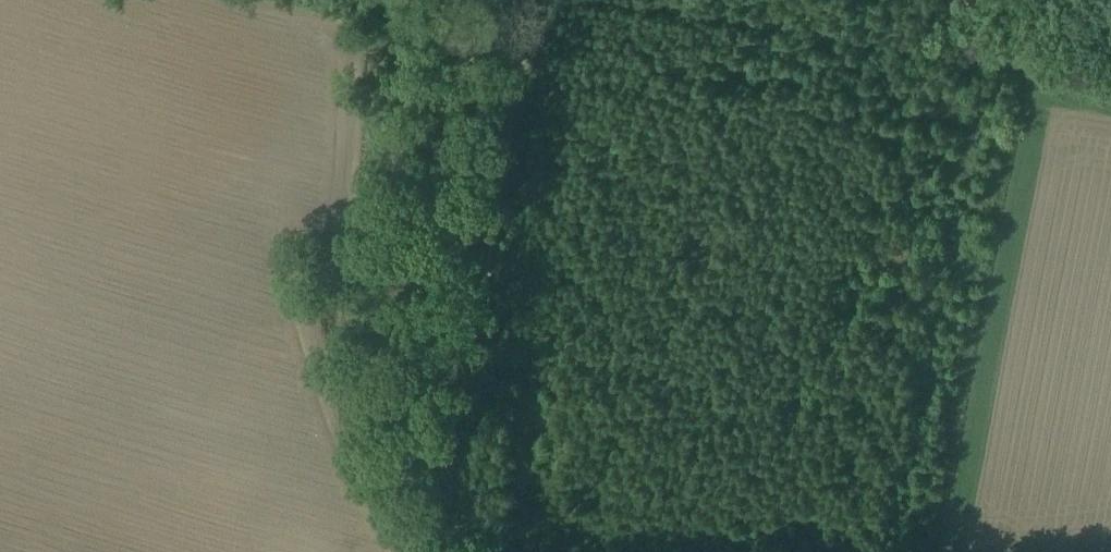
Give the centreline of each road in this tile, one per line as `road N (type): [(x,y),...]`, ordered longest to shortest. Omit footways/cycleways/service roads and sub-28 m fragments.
road 1 (track): [(498,551),(440,513),(442,472),(496,231),(529,0)]
road 2 (track): [(1110,79),(603,0)]

